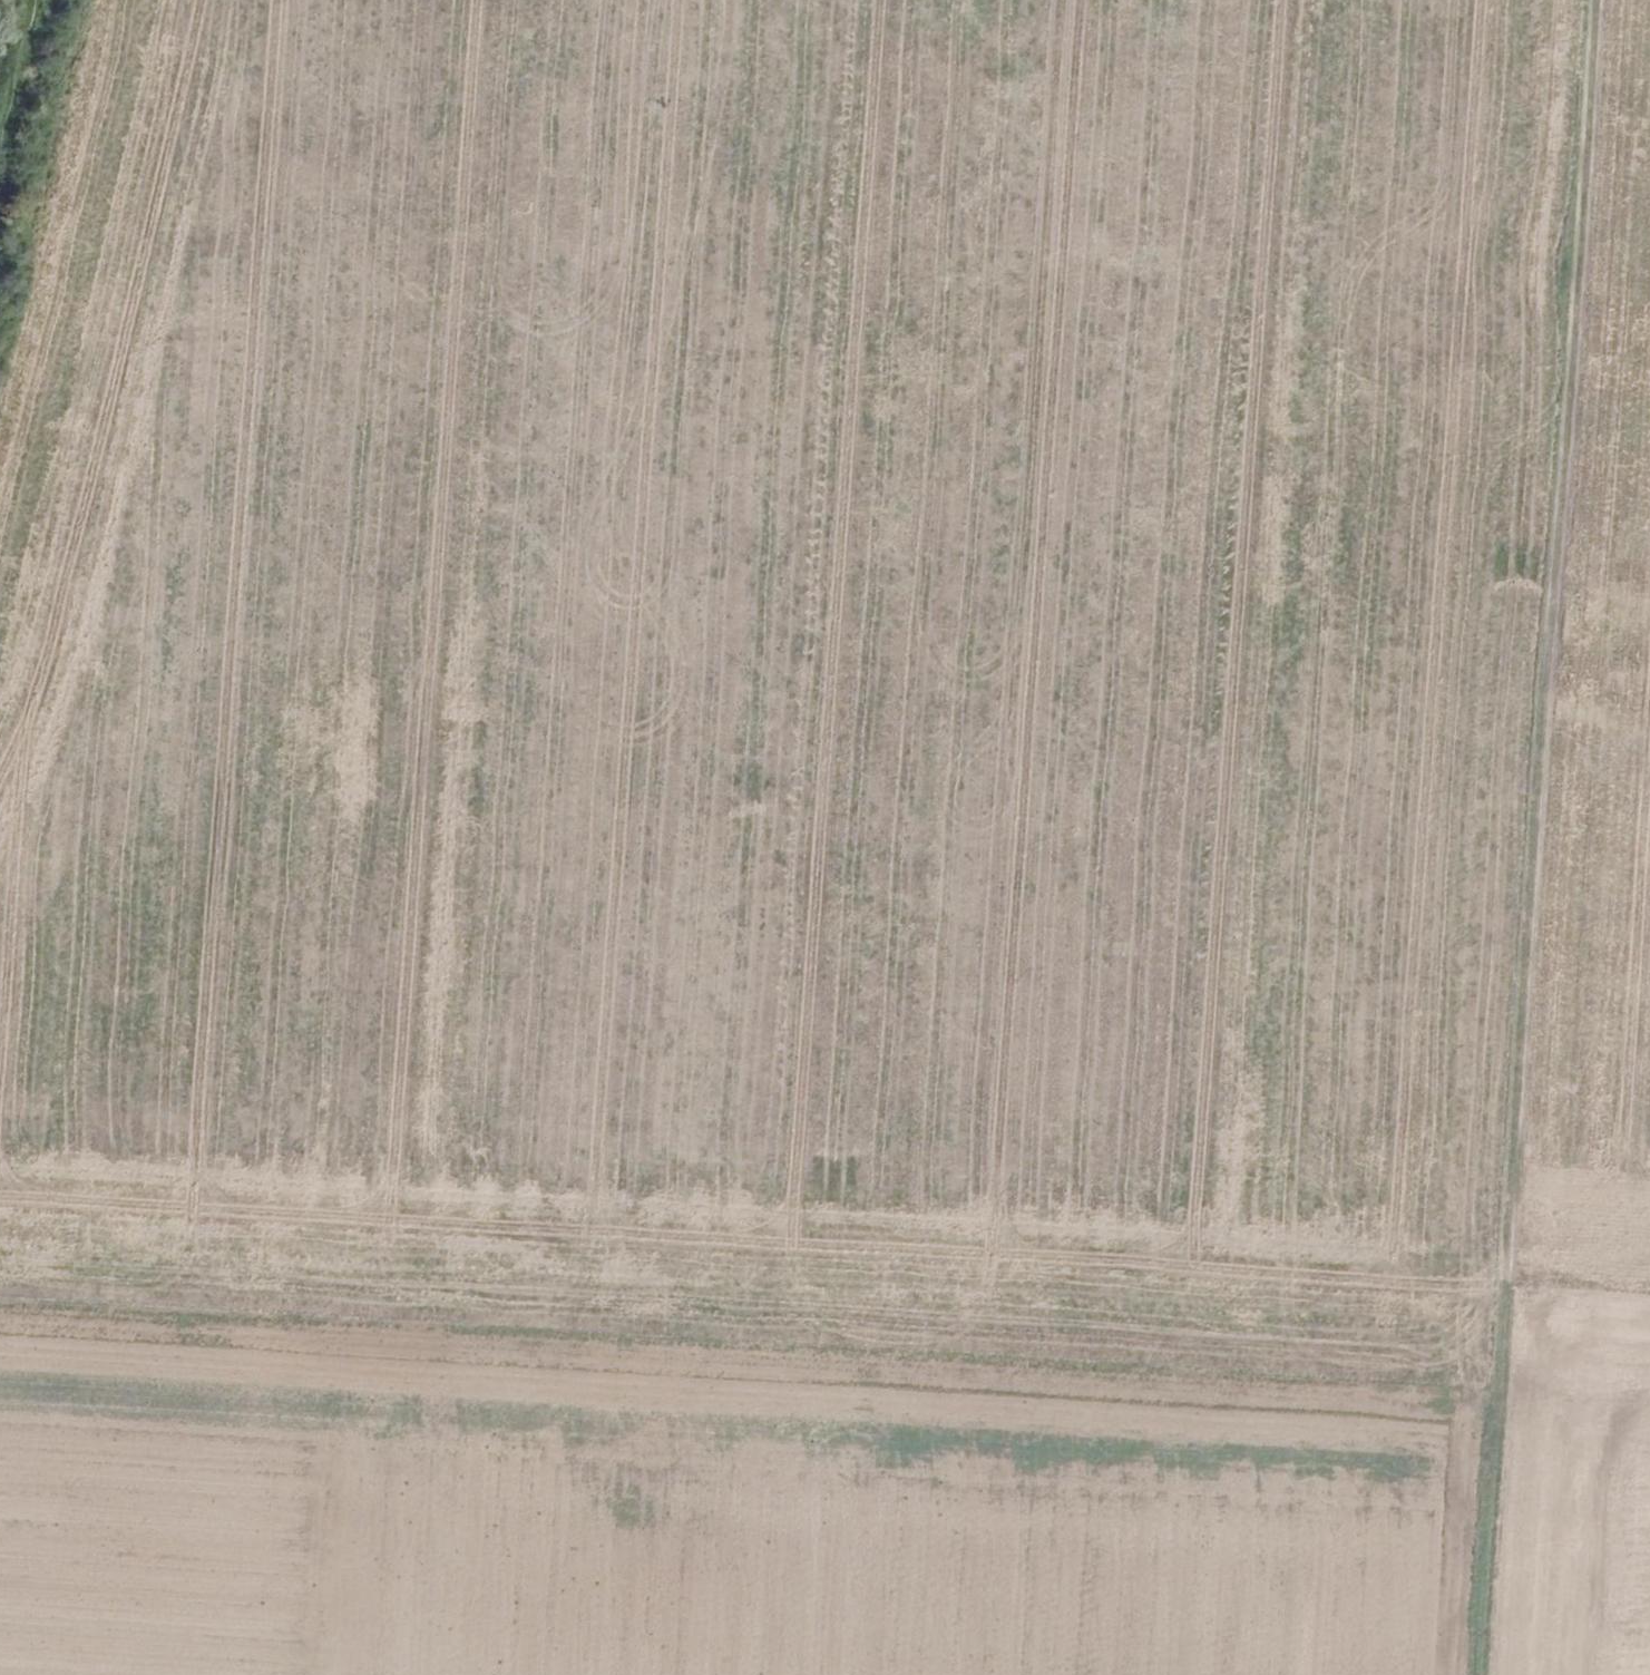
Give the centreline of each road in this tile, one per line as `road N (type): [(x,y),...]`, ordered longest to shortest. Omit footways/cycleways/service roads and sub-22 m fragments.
road 1 (track): [(1601,0),(1480,1674)]

